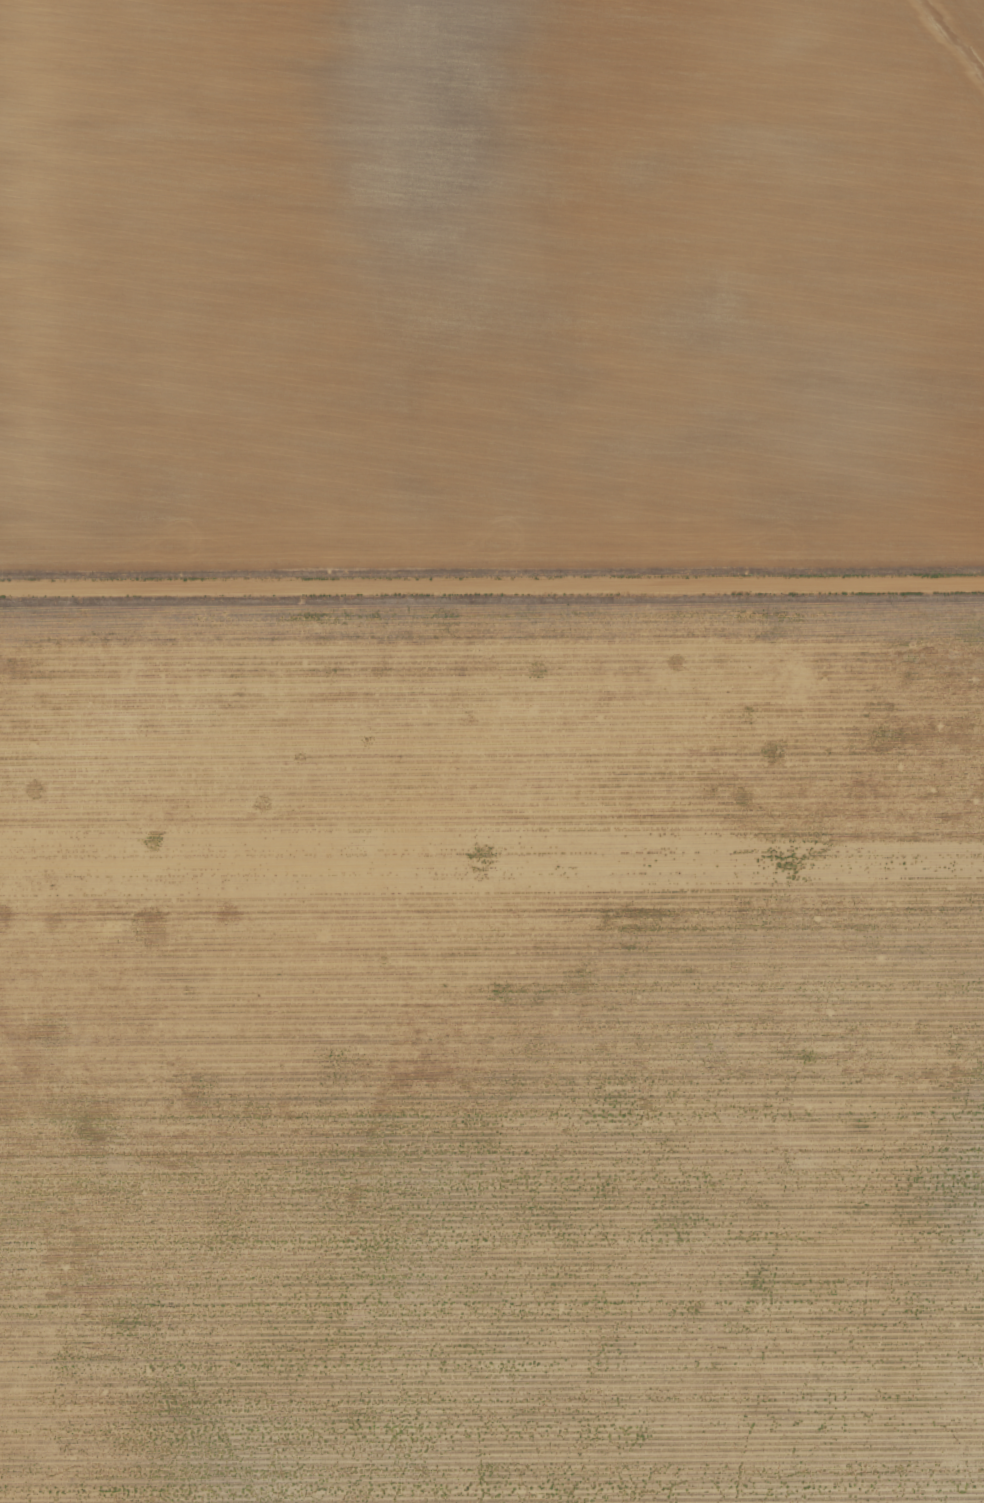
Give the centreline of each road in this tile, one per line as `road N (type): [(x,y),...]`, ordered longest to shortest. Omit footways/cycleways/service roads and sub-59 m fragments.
road 1 (residential): [(0,586),(983,582)]

